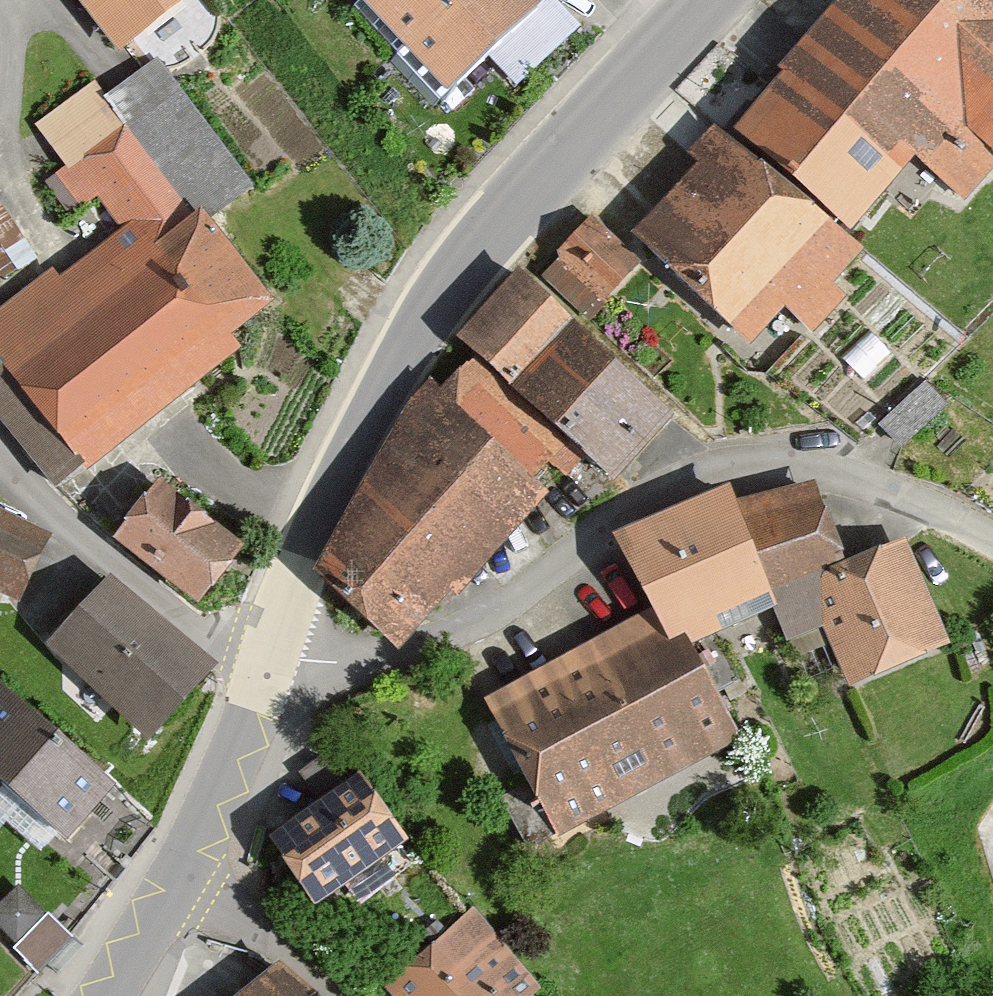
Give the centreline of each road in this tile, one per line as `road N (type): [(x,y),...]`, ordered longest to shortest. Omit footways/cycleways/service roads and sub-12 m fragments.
road 1 (tertiary): [(265,668),(312,537),(435,295),(496,212),(704,0)]
road 2 (residential): [(265,668),(319,674),(394,666),(496,615),(662,488),(720,465),(774,459),(828,466),(948,508),(992,534)]
road 3 (residential): [(265,668),(209,643),(0,458)]
road 4 (tertiary): [(175,880),(265,668)]
road 5 (residential): [(175,880),(263,931),(345,995)]
road 6 (tertiary): [(112,995),(175,880)]

